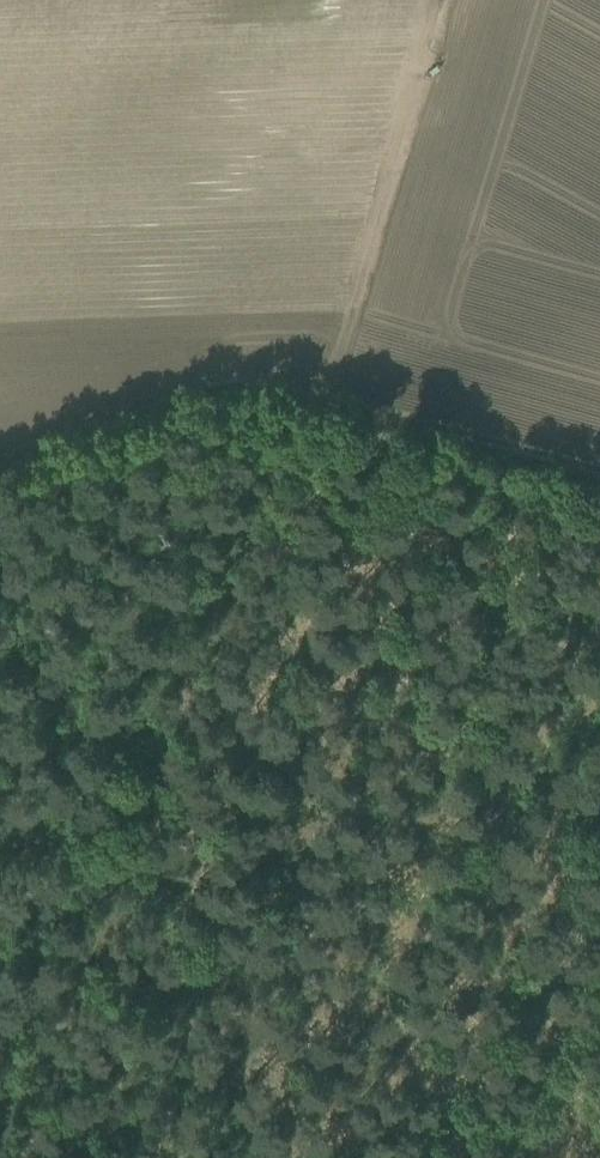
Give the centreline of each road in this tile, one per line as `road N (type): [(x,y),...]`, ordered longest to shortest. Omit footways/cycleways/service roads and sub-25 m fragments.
road 1 (track): [(25,1132),(282,431),(279,383),(239,385),(0,458)]
road 2 (track): [(279,383),(599,475)]

